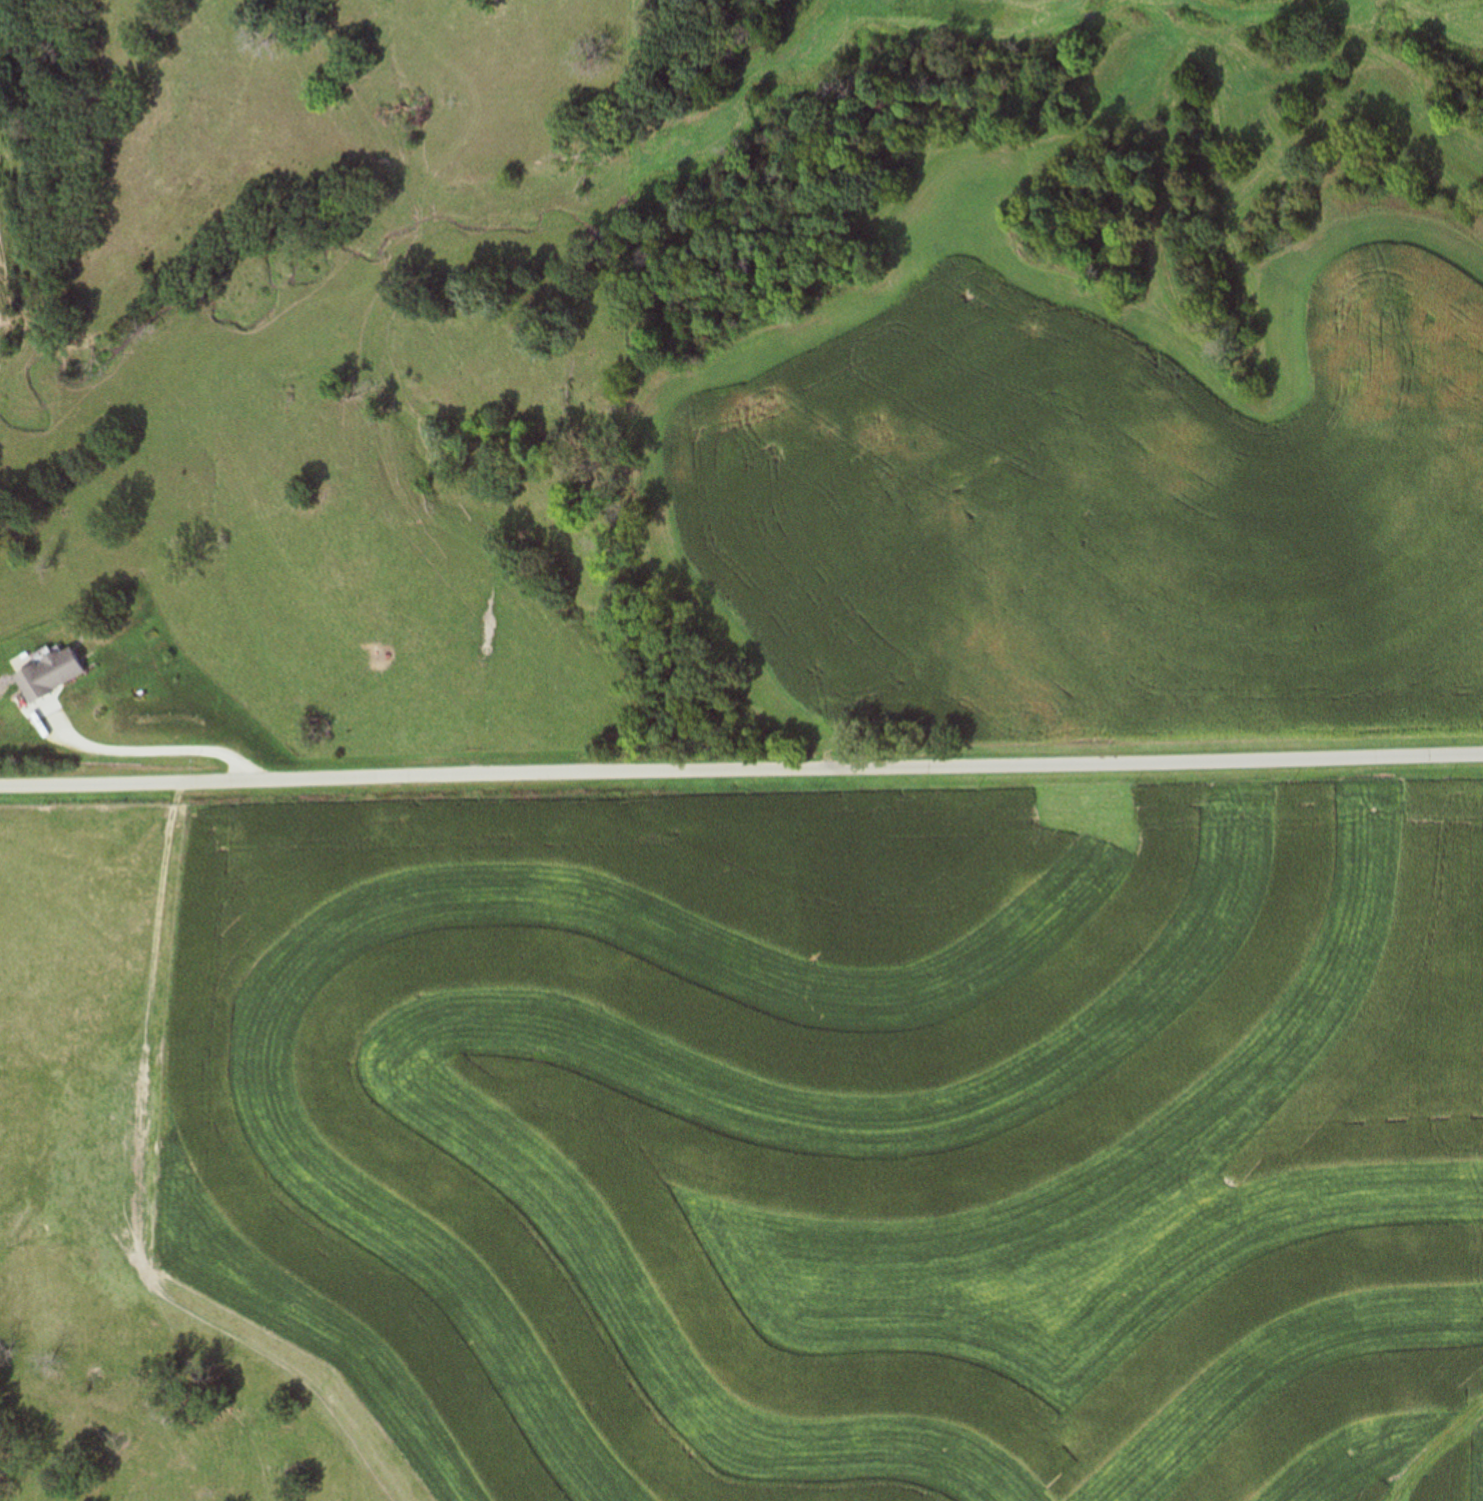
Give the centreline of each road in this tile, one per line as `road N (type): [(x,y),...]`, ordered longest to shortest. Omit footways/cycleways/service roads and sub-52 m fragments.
road 1 (residential): [(0,785),(1482,755)]

